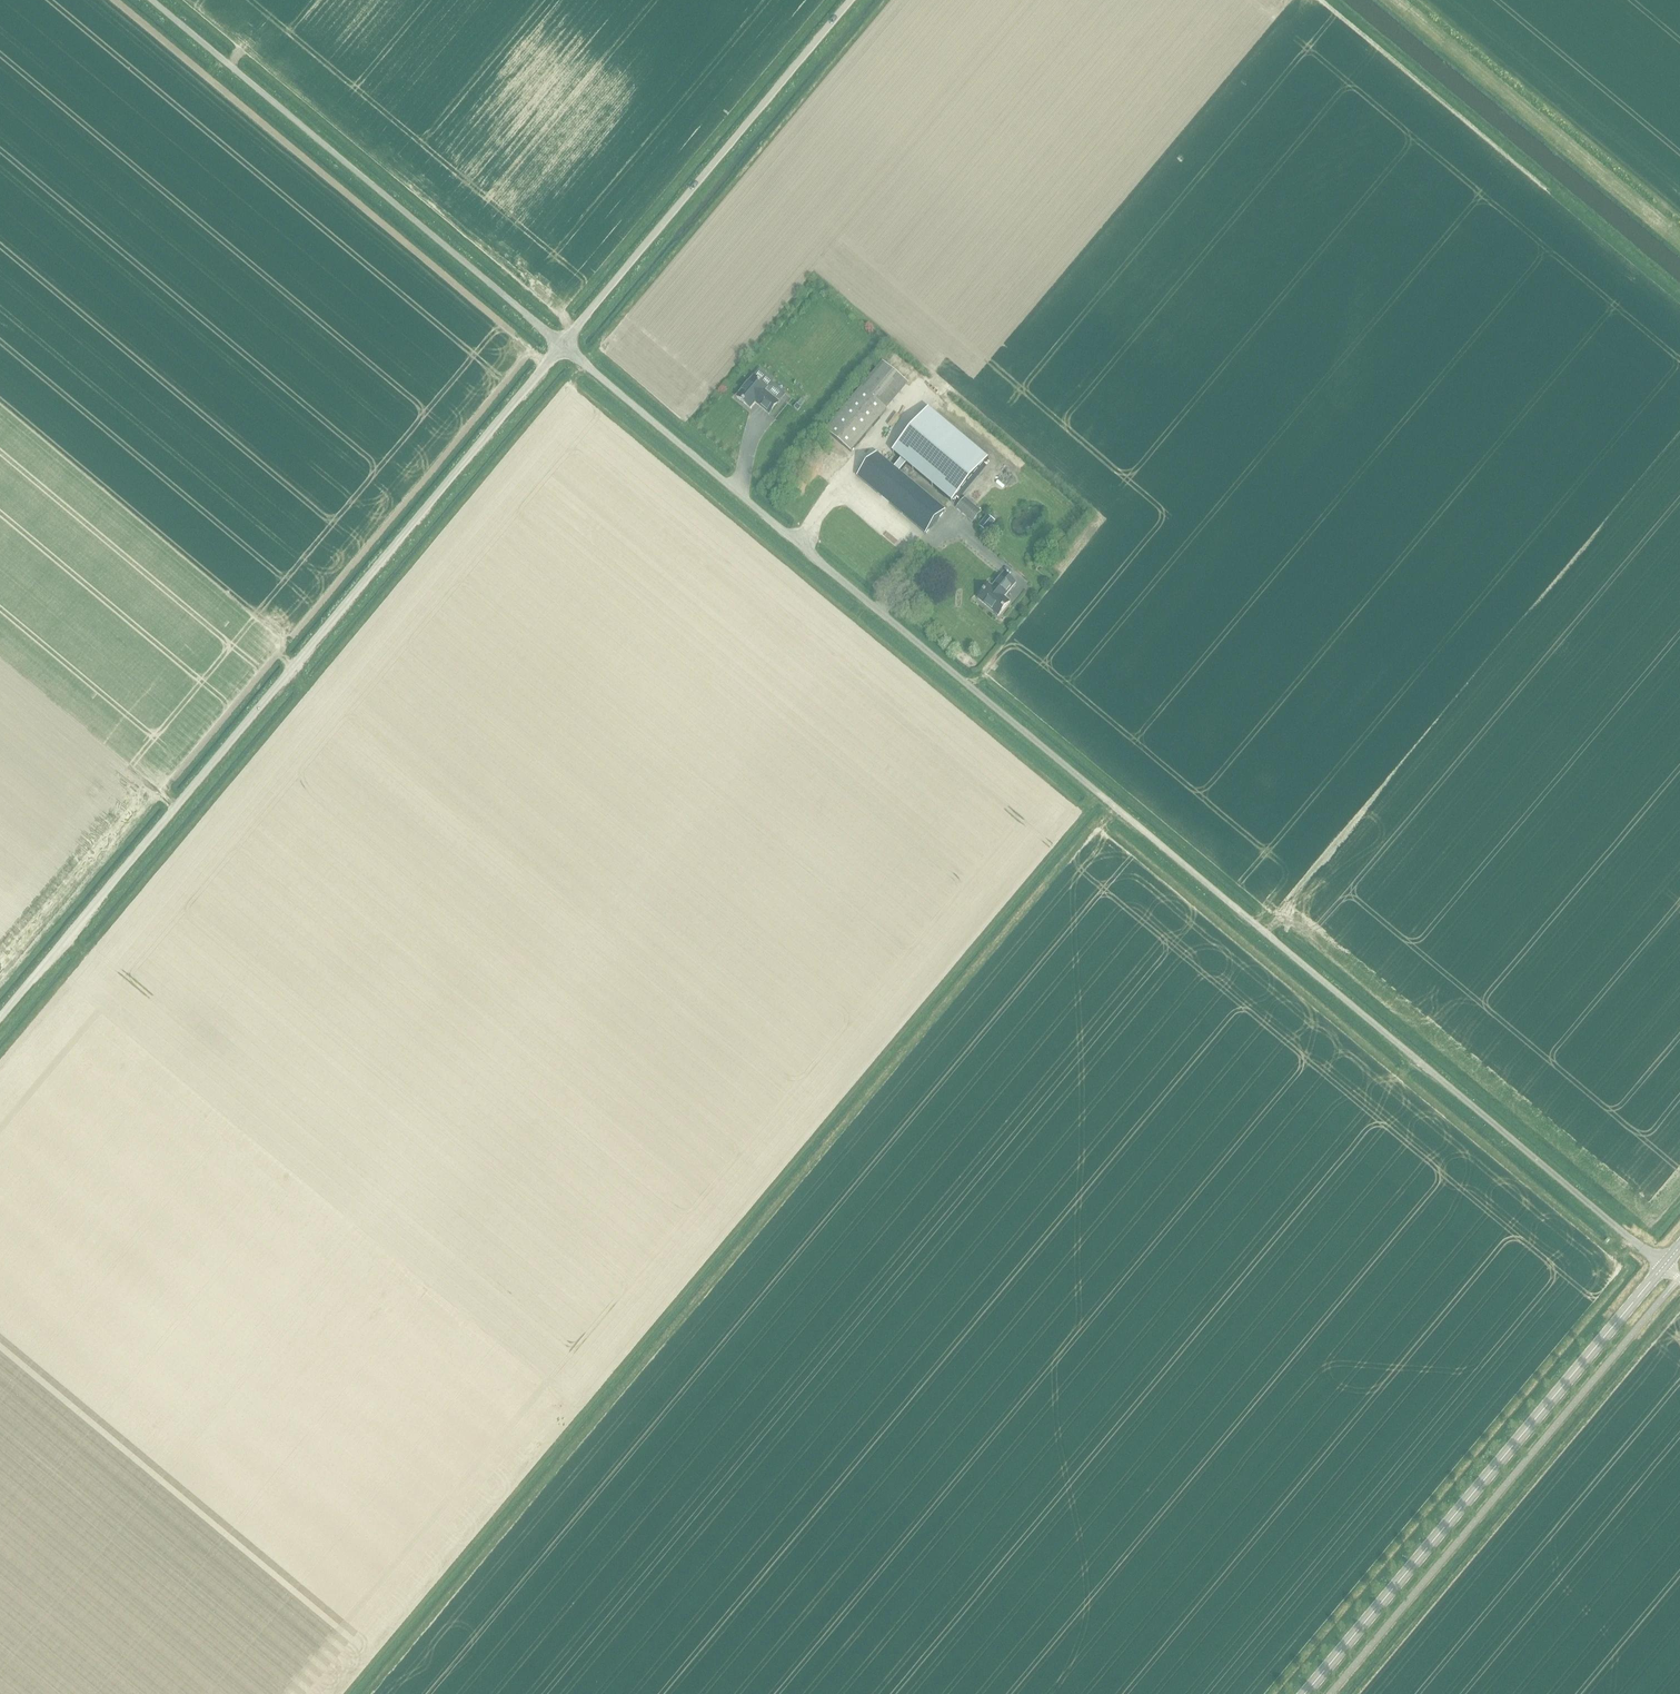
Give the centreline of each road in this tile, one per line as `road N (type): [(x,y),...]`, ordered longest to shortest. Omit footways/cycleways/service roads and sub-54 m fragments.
road 1 (unclassified): [(1663,1266),(562,344)]
road 2 (track): [(362,1693),(1111,804)]
road 3 (unclassified): [(0,1018),(562,344)]
road 4 (tertiary): [(1303,1693),(1663,1266)]
road 5 (unclassified): [(562,344),(151,0)]
road 6 (unclassified): [(562,344),(851,0)]

